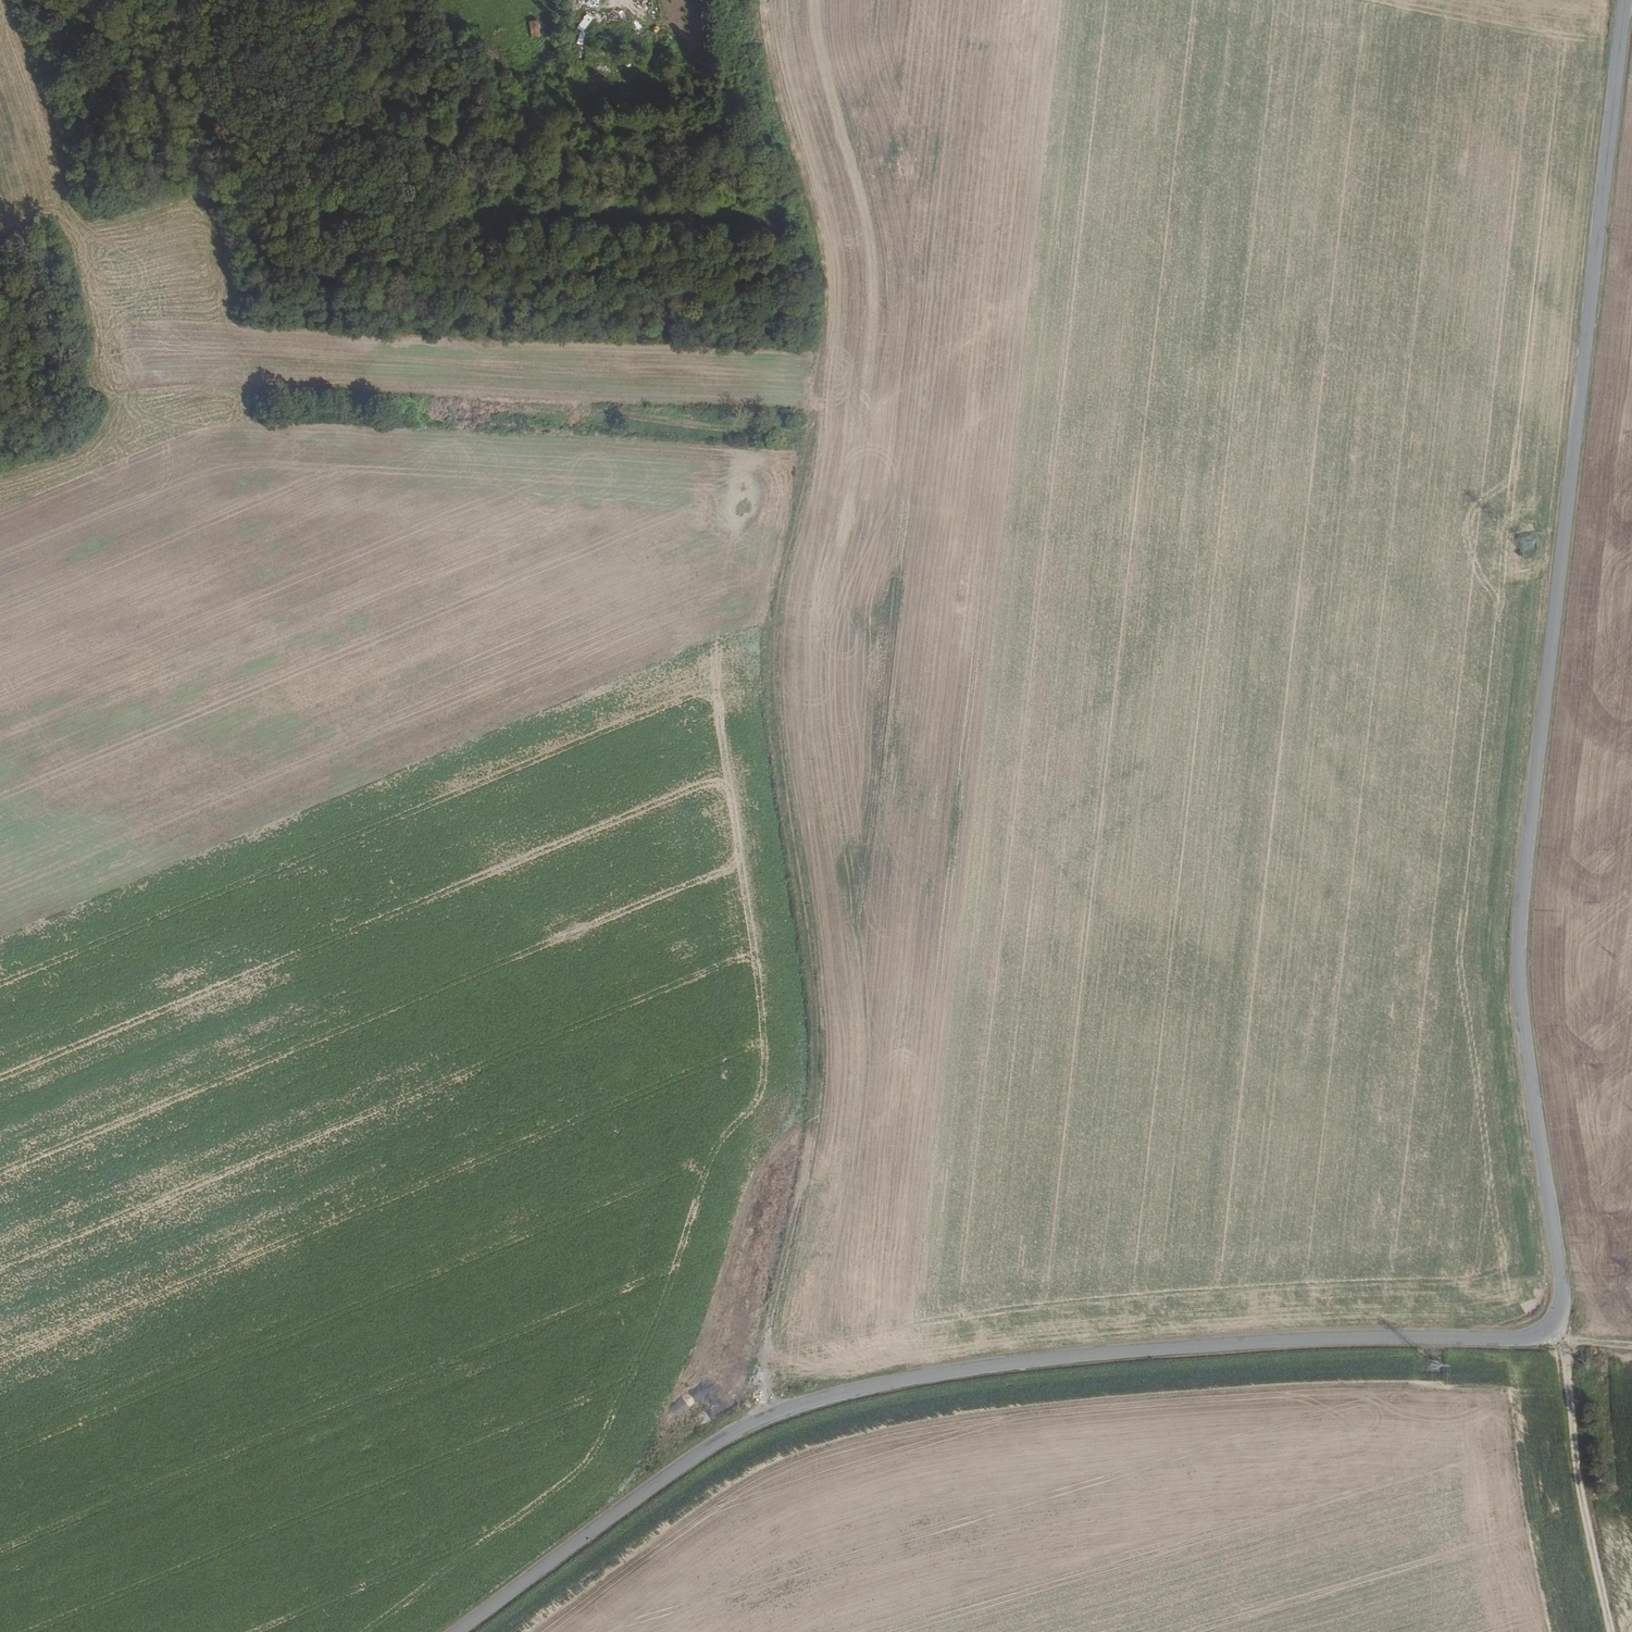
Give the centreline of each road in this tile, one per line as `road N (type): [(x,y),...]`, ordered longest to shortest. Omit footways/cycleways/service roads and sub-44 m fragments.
road 1 (tertiary): [(1625,0),(1519,954),(1564,1300),(1555,1327),(1515,1340),(1361,1338),(1099,1354),(929,1374),(832,1396),(707,1447),(460,1631)]
road 2 (track): [(1612,1631),(1583,1495),(1573,1380),(1555,1327)]

